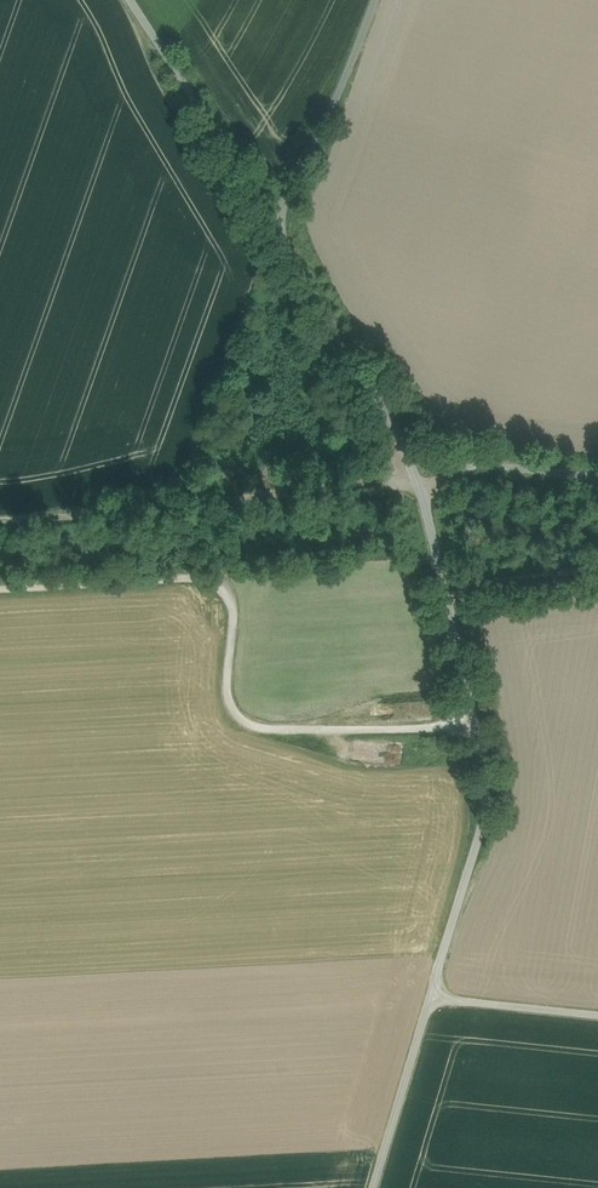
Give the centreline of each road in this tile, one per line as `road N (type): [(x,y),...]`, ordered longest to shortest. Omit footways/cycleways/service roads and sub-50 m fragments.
road 1 (unclassified): [(447,590),(487,802),(376,1187)]
road 2 (track): [(0,589),(220,584),(234,611),(229,704),(252,727),(425,729),(474,720)]
road 3 (track): [(0,520),(248,501),(415,474)]
road 4 (unclassified): [(269,219),(406,451),(420,489)]
road 5 (unclassified): [(130,0),(269,219)]
road 6 (unclassified): [(269,219),(291,197),(375,0)]
road 7 (unclassified): [(597,477),(471,466),(420,489)]
road 8 (track): [(434,1000),(597,1015)]
road 9 (unclassified): [(447,590),(597,570)]

